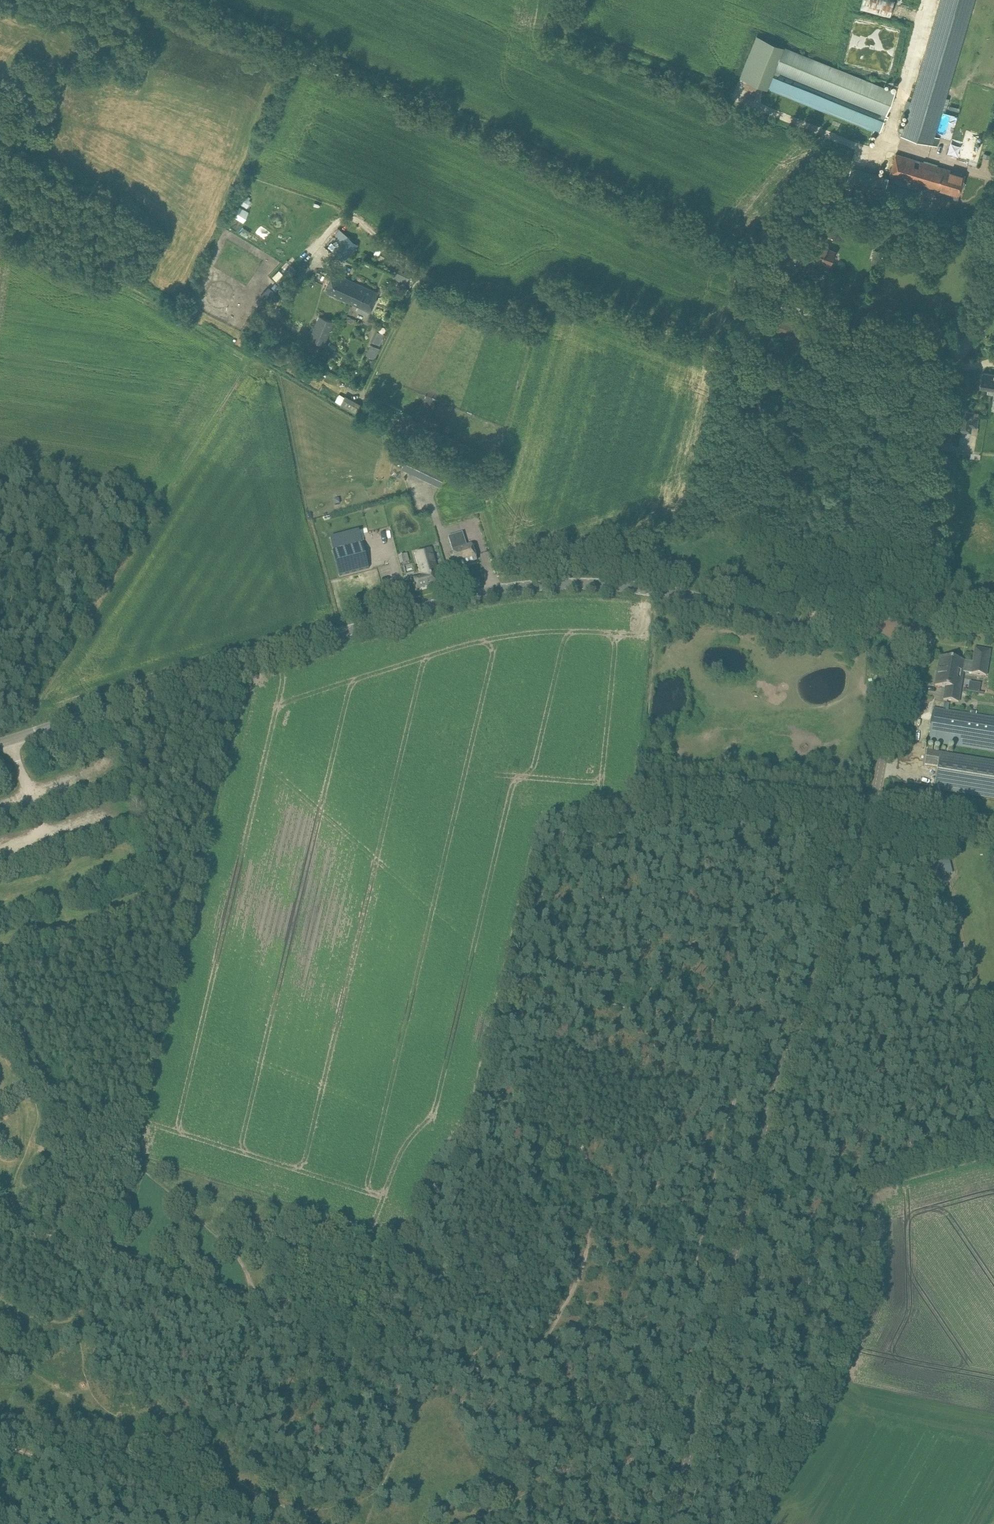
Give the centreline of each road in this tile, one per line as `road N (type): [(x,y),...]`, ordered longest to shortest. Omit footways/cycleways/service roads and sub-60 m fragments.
road 1 (tertiary): [(906,623),(796,620),(601,584),(517,587),(421,607),(0,743)]
road 2 (tertiary): [(906,623),(869,824),(778,1080),(672,1523)]
road 3 (track): [(968,341),(861,325),(783,267),(768,266),(731,355),(563,284),(487,292),(429,264),(354,212),(335,213),(320,229)]
road 4 (unclassified): [(993,294),(938,407),(906,623)]
road 5 (track): [(731,355),(705,471),(727,515),(749,528),(822,623)]

